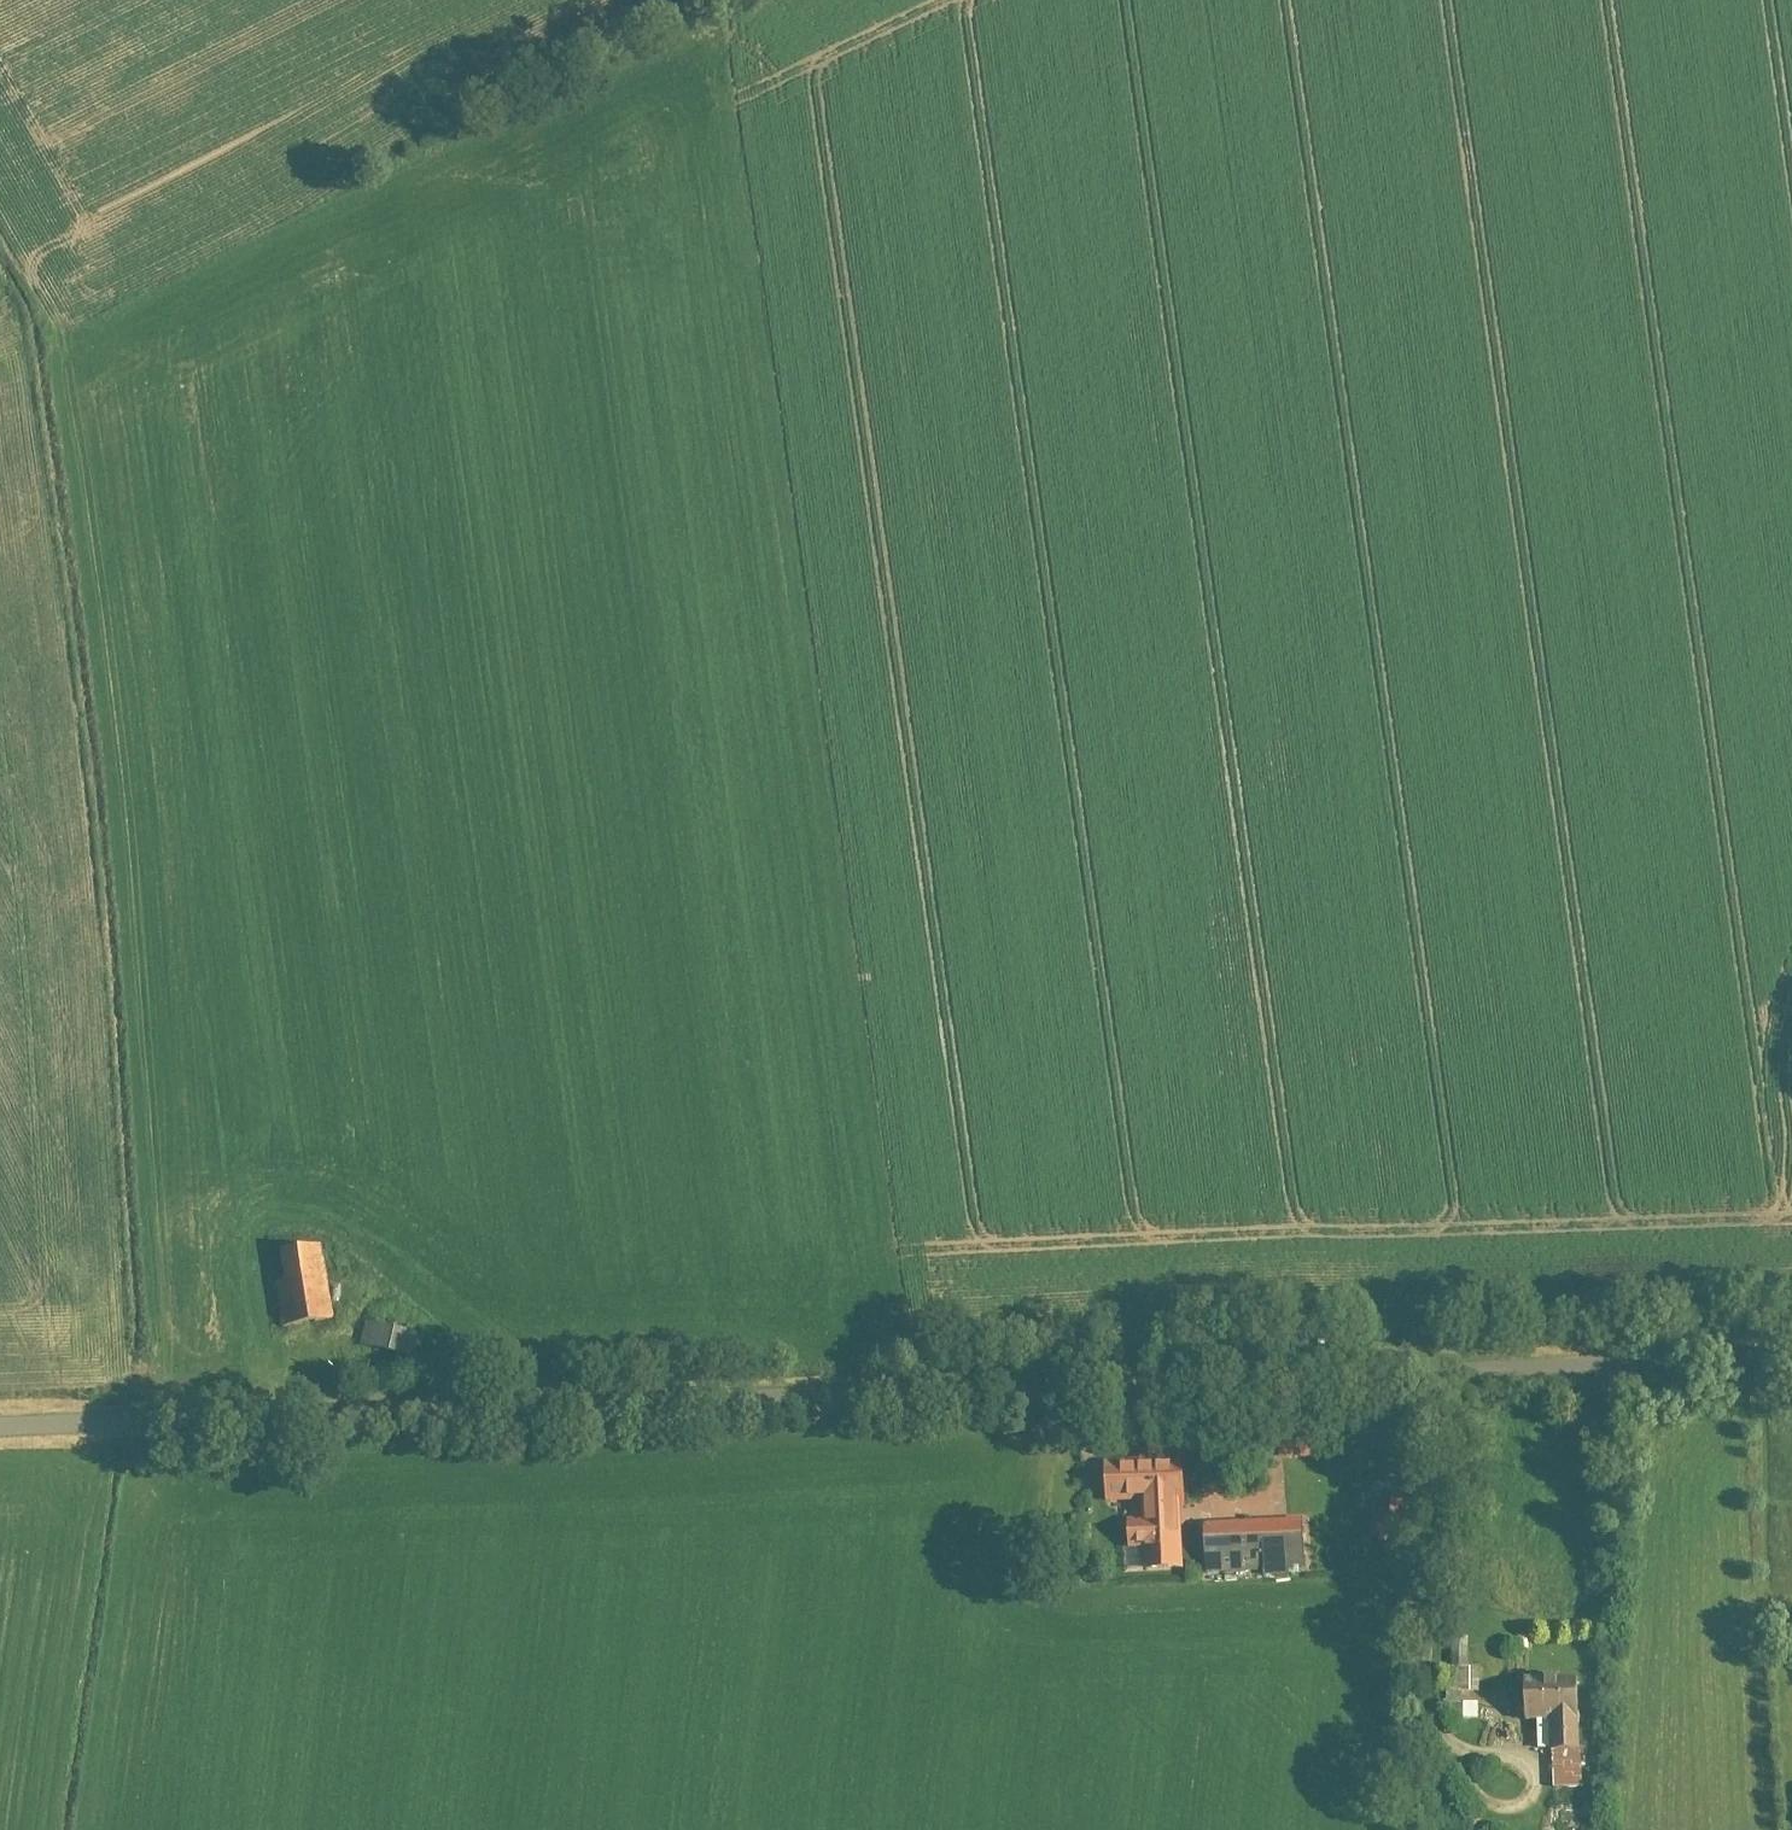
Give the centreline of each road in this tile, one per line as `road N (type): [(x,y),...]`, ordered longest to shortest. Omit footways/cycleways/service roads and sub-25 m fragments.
road 1 (unclassified): [(1791,1355),(955,1383),(0,1429)]

